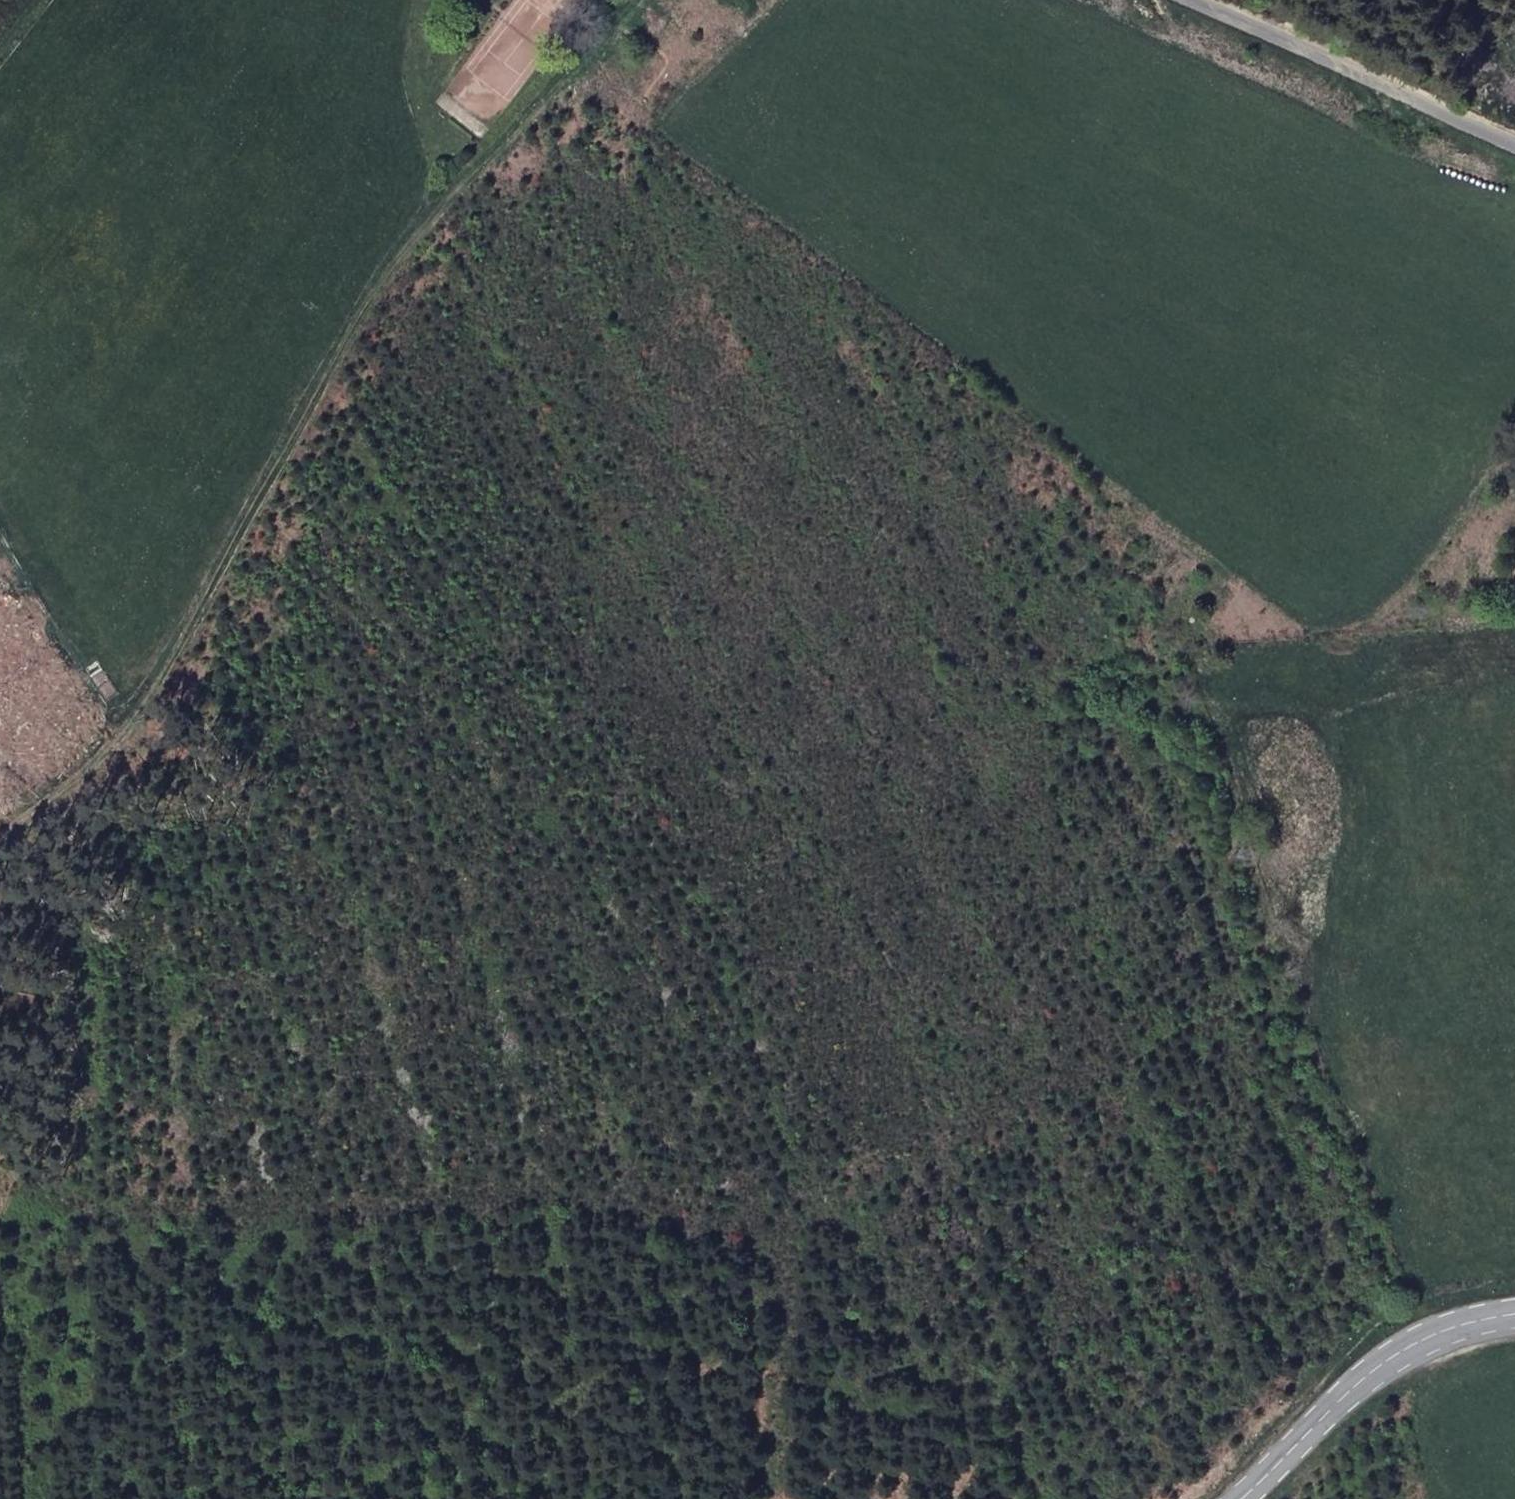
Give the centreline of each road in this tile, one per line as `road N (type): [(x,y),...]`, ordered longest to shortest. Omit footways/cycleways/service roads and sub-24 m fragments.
road 1 (track): [(633,0),(419,237),(73,781),(0,837)]
road 2 (residential): [(1192,0),(1514,143)]
road 3 (secondary): [(1238,1498),(1352,1389),(1446,1328),(1514,1317)]

